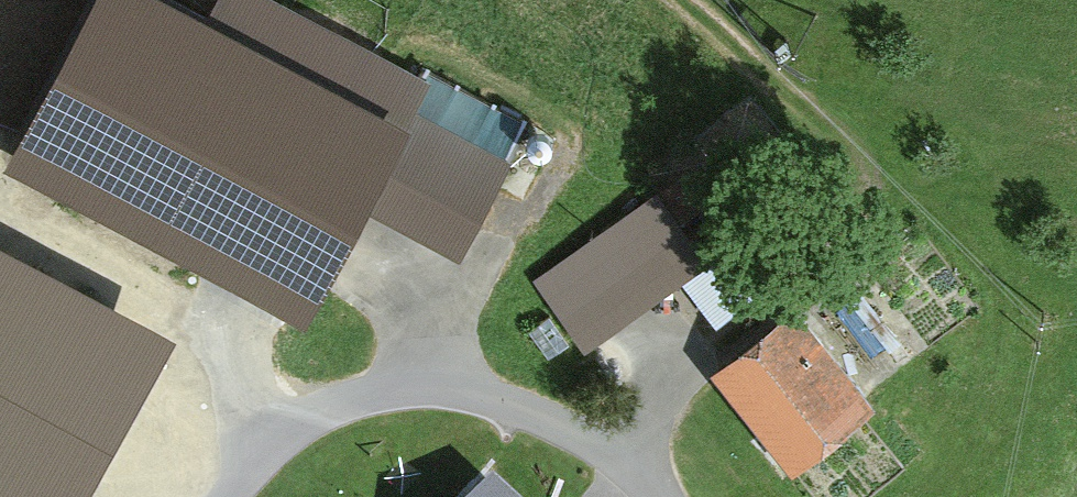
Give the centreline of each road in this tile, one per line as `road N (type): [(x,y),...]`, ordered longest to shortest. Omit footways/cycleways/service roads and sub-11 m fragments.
road 1 (track): [(617,456),(803,270),(822,232),(827,177),(806,120),(762,70),(678,0)]
road 2 (unclassified): [(226,496),(285,440),(337,408),(386,391),(438,388),(544,416),(617,456),(659,496)]
road 3 (track): [(0,193),(204,331),(285,440)]

